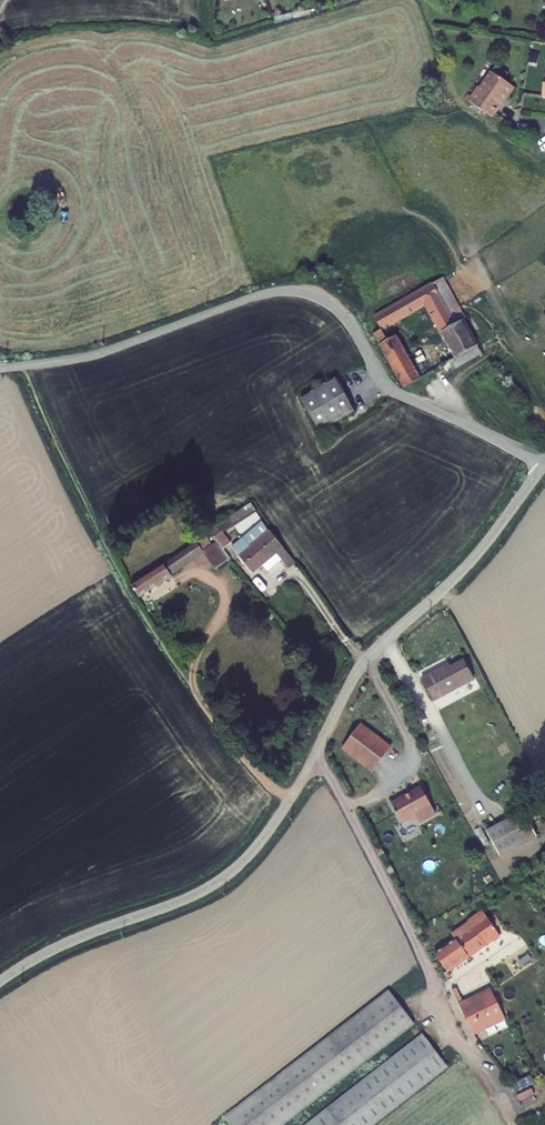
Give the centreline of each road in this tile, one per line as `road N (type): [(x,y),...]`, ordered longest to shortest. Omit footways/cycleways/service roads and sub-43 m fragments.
road 1 (unclassified): [(0,982),(63,945),(194,896),(235,869),(300,785),(358,672),(477,554),(544,465)]
road 2 (unclassified): [(0,368),(91,354),(263,294),(305,292),(346,317),(391,389),(544,465)]

